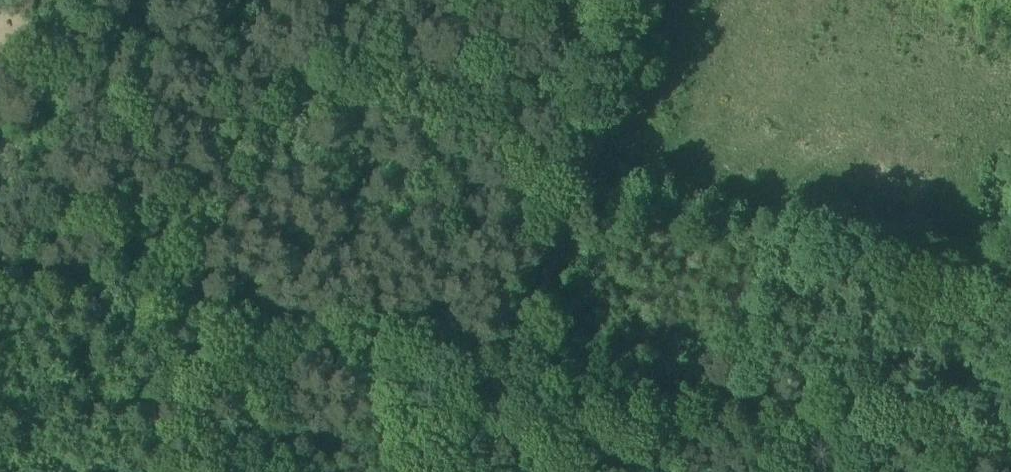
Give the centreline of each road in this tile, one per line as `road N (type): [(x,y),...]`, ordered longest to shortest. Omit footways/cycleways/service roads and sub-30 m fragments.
road 1 (track): [(261,318),(520,352),(582,377),(887,434)]
road 2 (track): [(655,0),(520,352)]
road 3 (track): [(0,272),(261,318)]
road 4 (track): [(242,471),(261,318)]
road 5 (track): [(887,434),(1010,459)]

